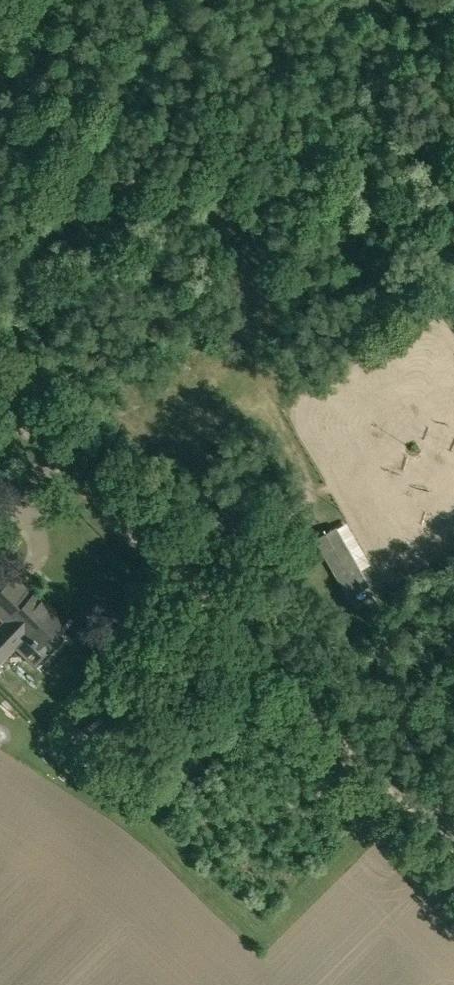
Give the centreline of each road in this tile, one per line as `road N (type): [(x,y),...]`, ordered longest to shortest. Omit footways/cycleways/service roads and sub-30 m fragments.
road 1 (unclassified): [(453,841),(0,399)]

